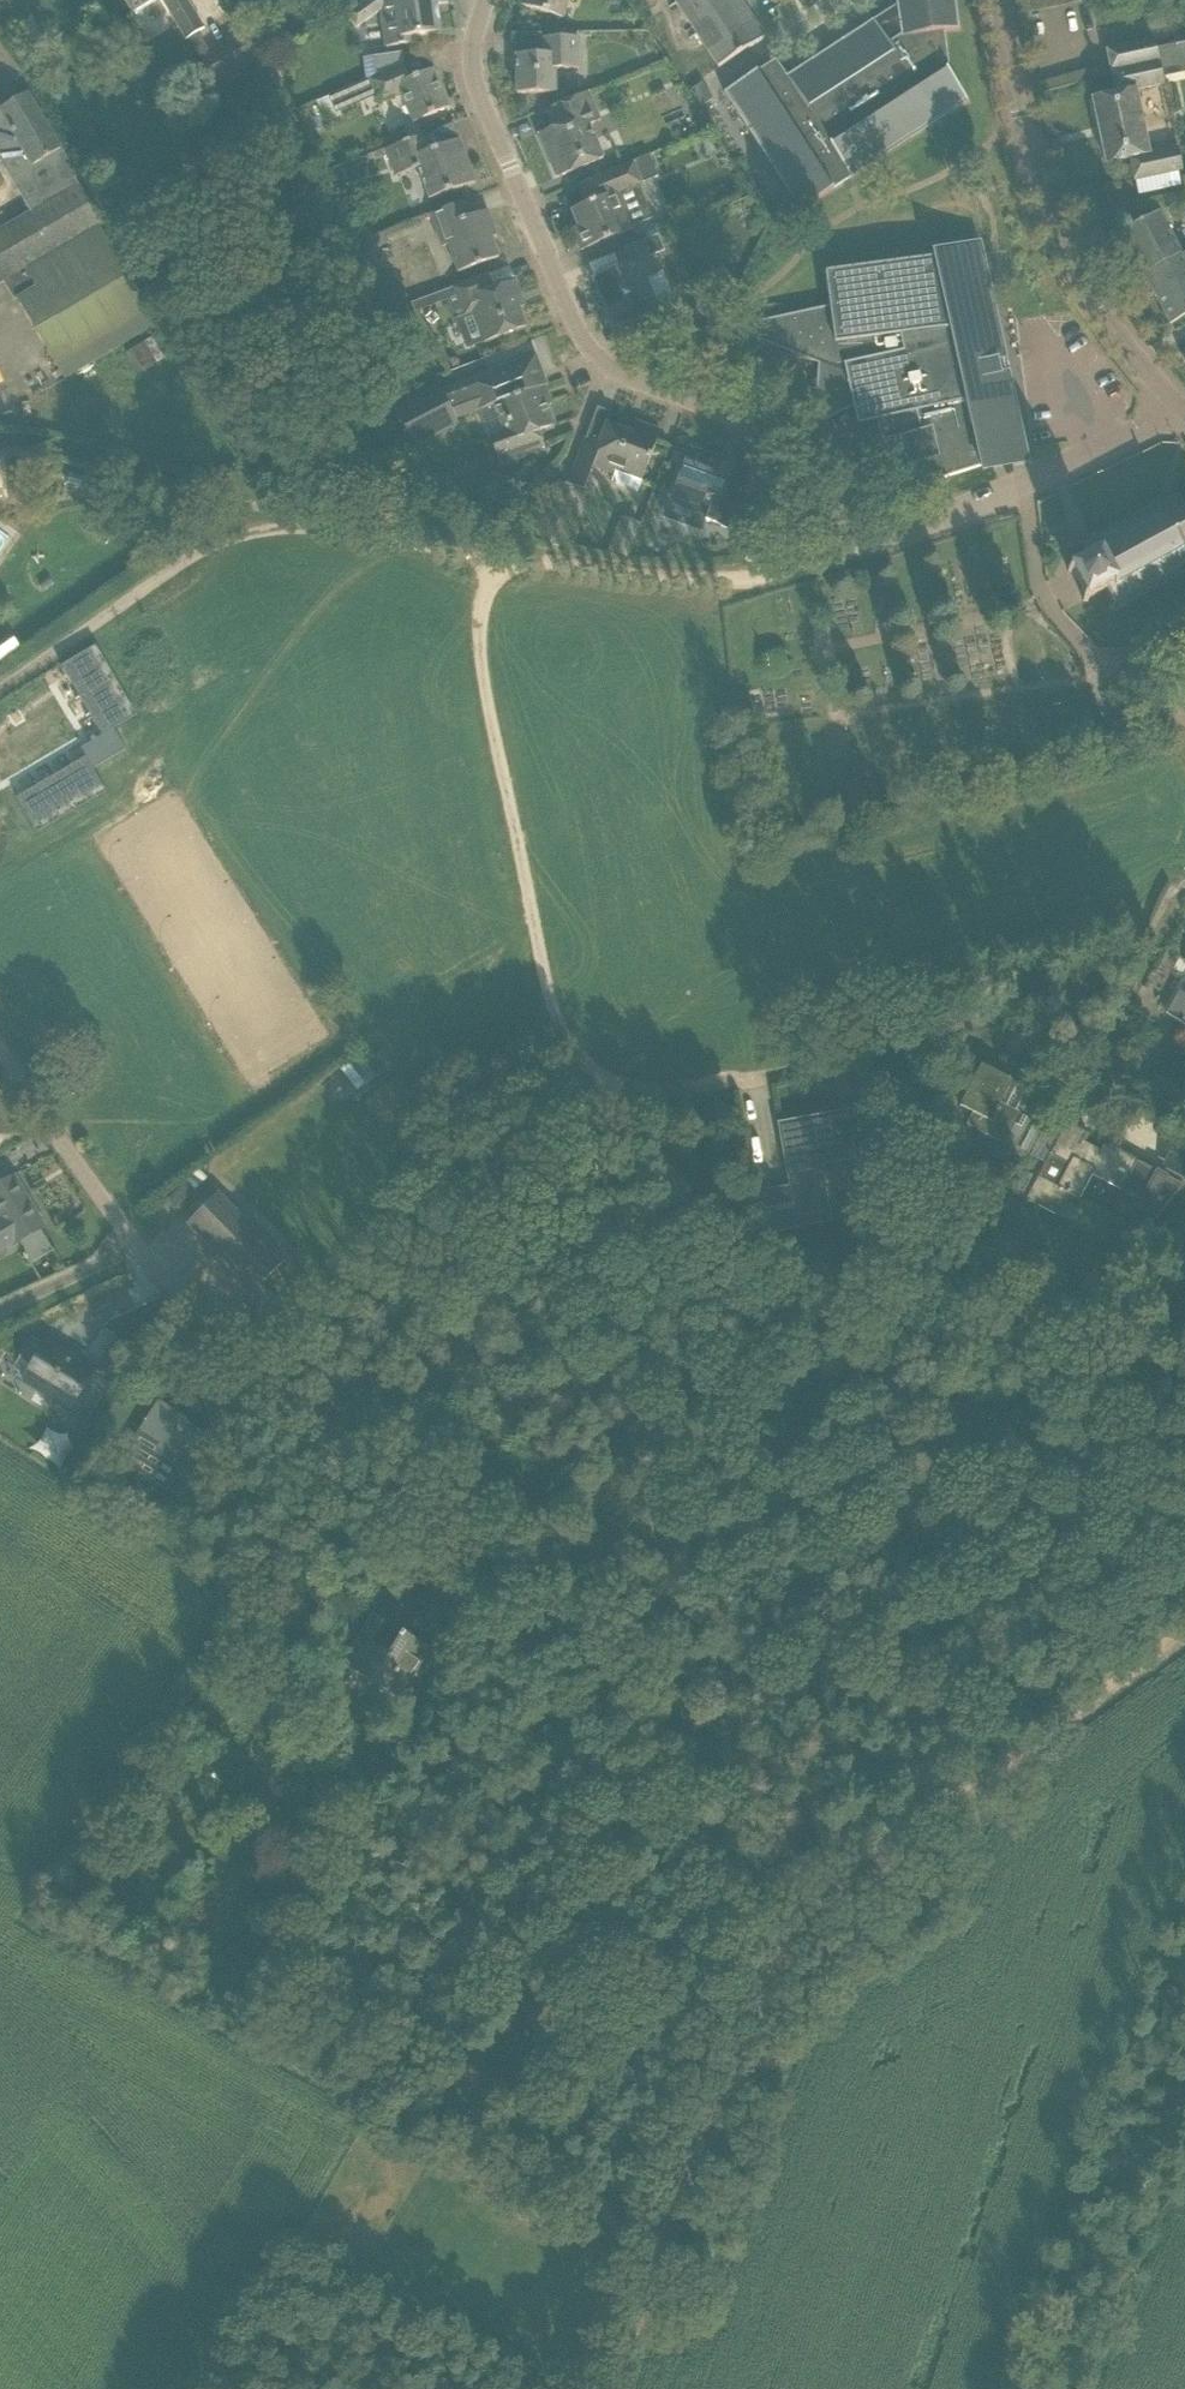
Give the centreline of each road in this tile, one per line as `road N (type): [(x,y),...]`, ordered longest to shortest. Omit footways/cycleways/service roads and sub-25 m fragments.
road 1 (residential): [(1184,425),(1144,429),(913,528),(863,533),(849,510),(848,469),(837,457),(595,356),(566,310),(472,62)]
road 2 (track): [(278,1391),(513,1567),(582,1647),(646,1744),(762,1956)]
road 3 (track): [(498,563),(479,628),(483,663),(555,1026),(598,1079)]
road 4 (track): [(762,1956),(925,1824),(1184,1632)]
road 5 (track): [(608,2388),(762,1956)]
road 6 (unclassified): [(0,1050),(174,1295),(278,1391)]
road 7 (residential): [(726,1079),(918,1037),(1136,962)]
road 8 (unclassified): [(1132,356),(1077,274),(1037,189),(1001,0)]
road 9 (track): [(498,563),(733,579),(799,566),(863,533)]
road 10 (track): [(308,524),(254,531),(200,552),(0,690)]
road 11 (residential): [(1069,1099),(1136,962)]
road 12 (track): [(598,1079),(657,1090),(726,1079)]

